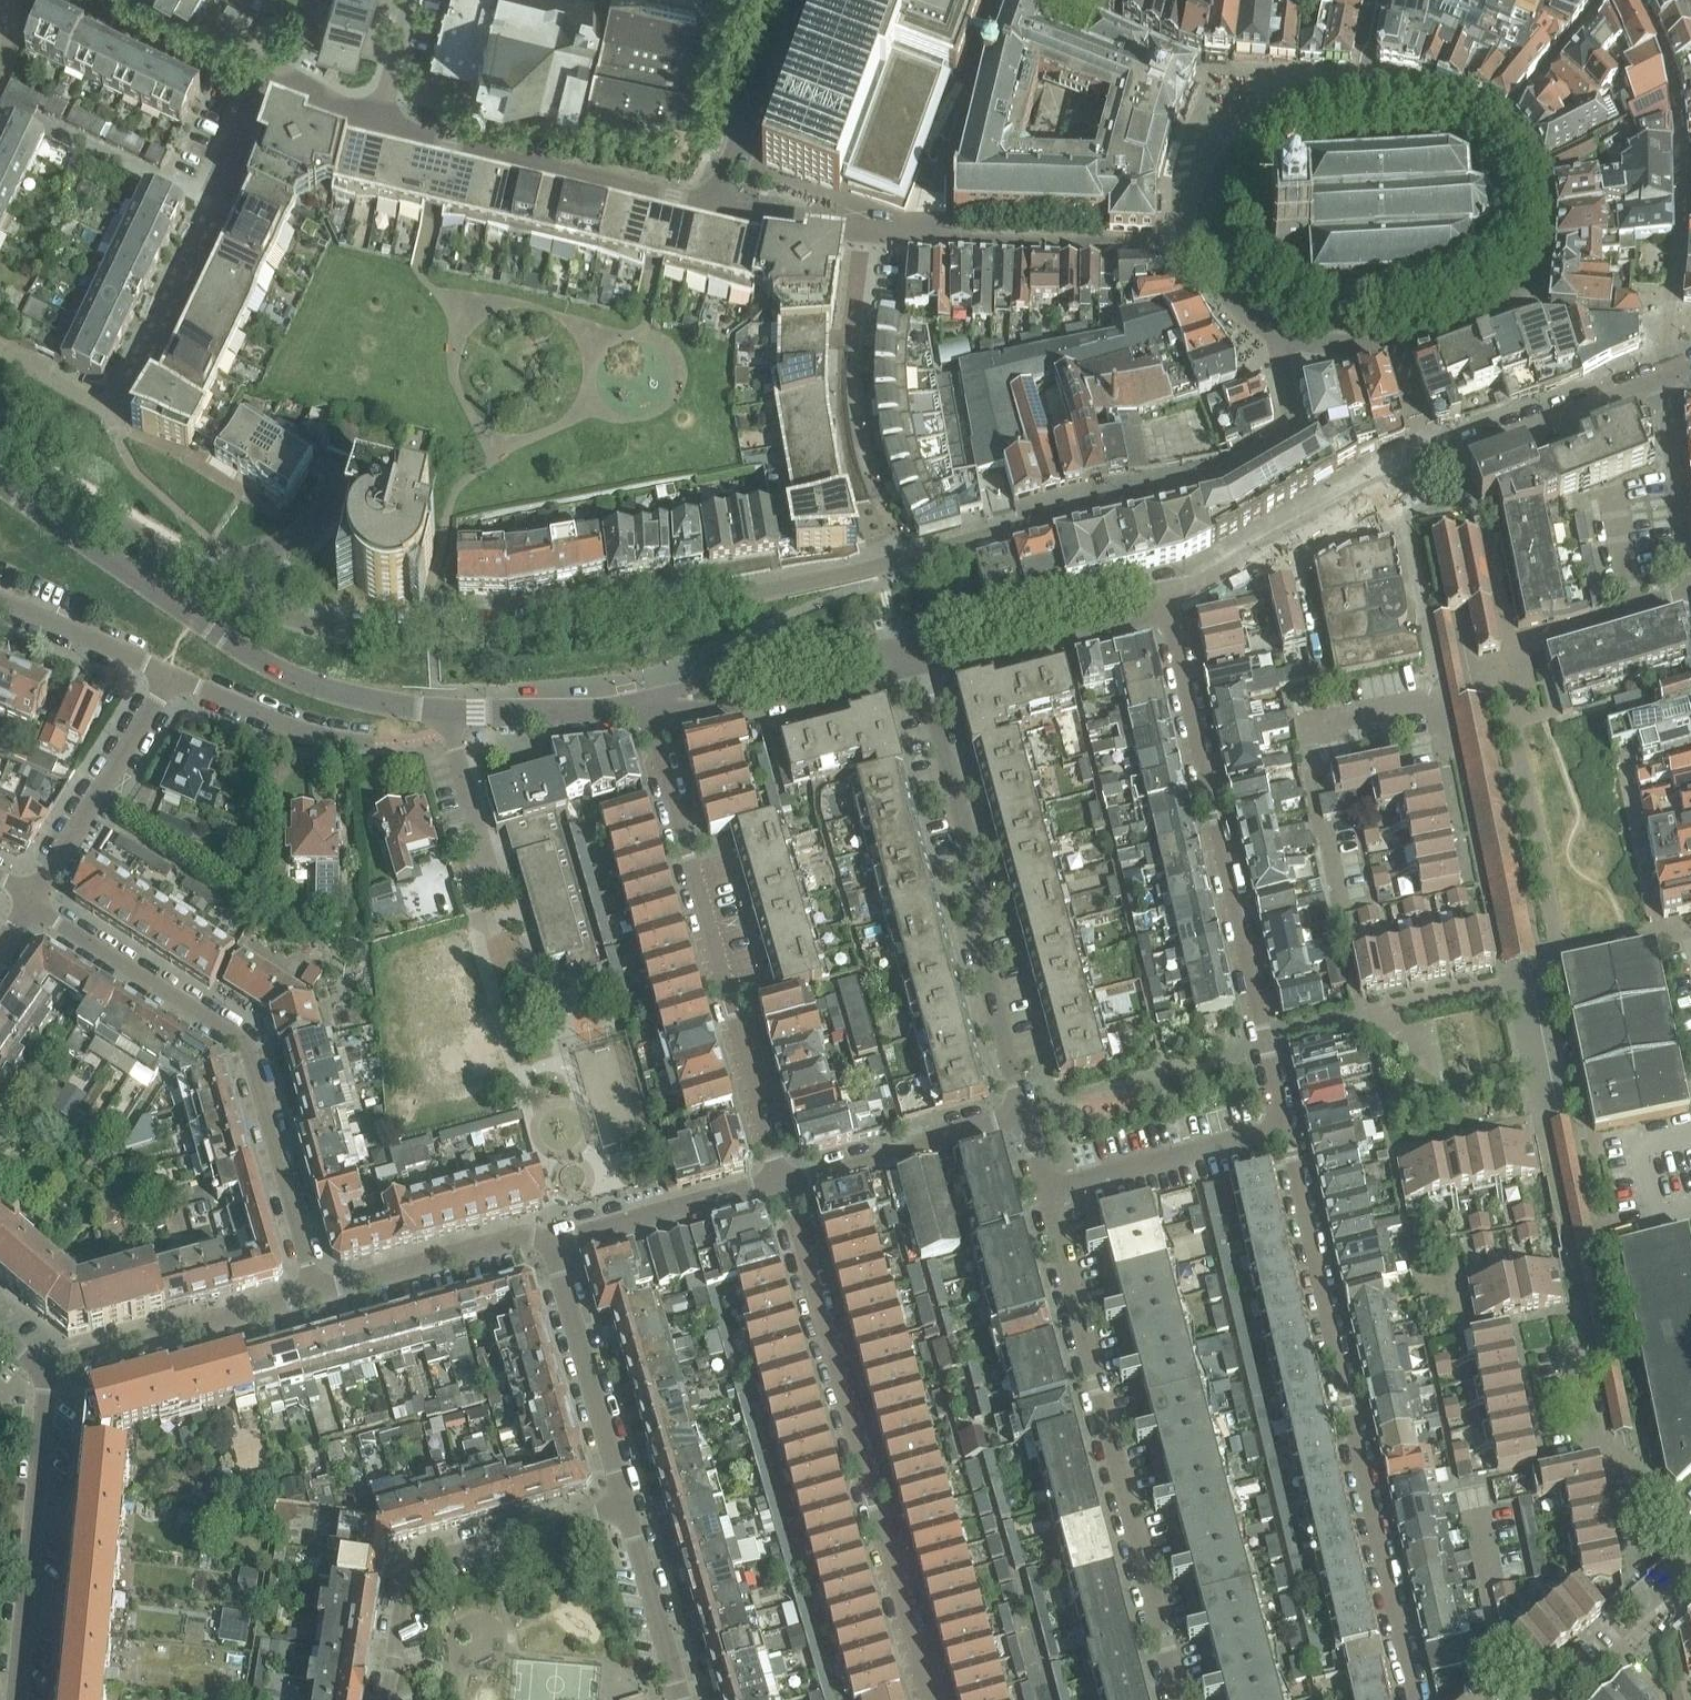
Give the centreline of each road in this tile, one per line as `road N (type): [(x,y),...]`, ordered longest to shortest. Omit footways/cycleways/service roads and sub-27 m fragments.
road 1 (residential): [(226,586),(283,616),(353,634),(560,624),(856,573),(1218,480),(1266,454)]
road 2 (residential): [(1420,1699),(1286,1132)]
road 3 (residential): [(1163,606),(1432,461),(1669,378)]
road 4 (residential): [(1286,1132),(1163,606)]
road 5 (residential): [(928,1699),(783,1185)]
road 6 (residential): [(1177,1699),(1045,1194)]
road 7 (residential): [(315,1294),(250,1040),(63,923),(36,897)]
road 8 (residential): [(451,713),(382,704),(266,664),(23,500),(0,476)]
road 9 (residential): [(643,708),(783,1185)]
road 10 (residential): [(1025,1117),(976,937),(985,907),(923,665)]
road 11 (residential): [(389,1699),(409,1565),(626,1506)]
road 12 (residential): [(378,124),(713,207)]
road 13 (residential): [(19,1699),(48,1368)]
road 14 (residential): [(272,73),(209,206),(54,135)]
road 15 (residential): [(643,708),(723,708),(923,665)]
road 16 (residential): [(918,640),(682,690),(643,708)]
road 17 (residential): [(48,1368),(315,1294)]
road 18 (residential): [(626,1506),(554,1241)]
road 19 (unclassified): [(226,586),(0,455)]
road 20 (residential): [(36,897),(171,677)]
road 21 (residential): [(783,1185),(1025,1117)]
road 22 (residential): [(1163,606),(1133,597),(918,640)]
road 23 (residential): [(1045,1194),(1286,1132)]
road 24 (residential): [(923,665),(1136,622),(1163,606)]
road 25 (residential): [(315,1294),(521,1236),(554,1241)]
road 26 (residential): [(554,1241),(783,1185)]
road 27 (residential): [(1690,1533),(1584,1427),(1567,1348)]
road 28 (residential): [(713,207),(789,0)]
road 29 (residential): [(374,744),(275,721),(171,677)]
road 30 (residential): [(681,1699),(626,1506)]
road 31 (residential): [(643,708),(451,713)]
road 32 (residential): [(171,677),(0,603)]
road 33 (residential): [(1690,558),(1669,378)]
road 34 (residential): [(1540,634),(1690,597)]
road 35 (residential): [(865,234),(713,207)]
road 36 (residential): [(272,73),(142,0)]
road 37 (residential): [(1567,1699),(1624,1650),(1667,1699)]
road 38 (residential): [(411,0),(378,124)]

